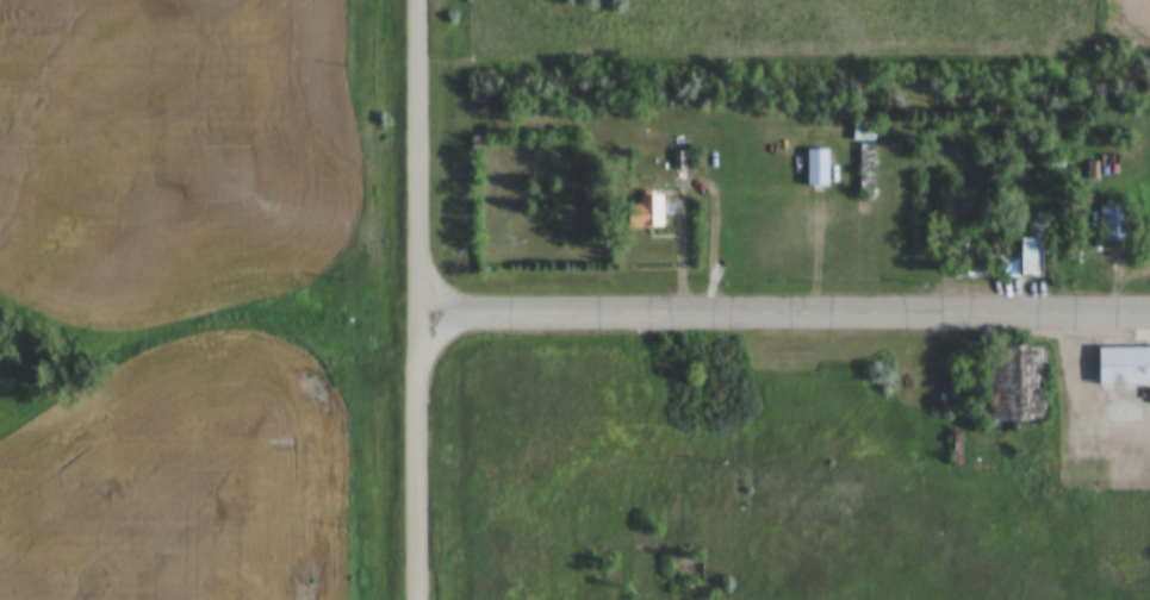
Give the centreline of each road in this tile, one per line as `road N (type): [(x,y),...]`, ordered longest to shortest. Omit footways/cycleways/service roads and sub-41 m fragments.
road 1 (residential): [(1149,314),(418,314)]
road 2 (tertiary): [(418,599),(419,0)]

